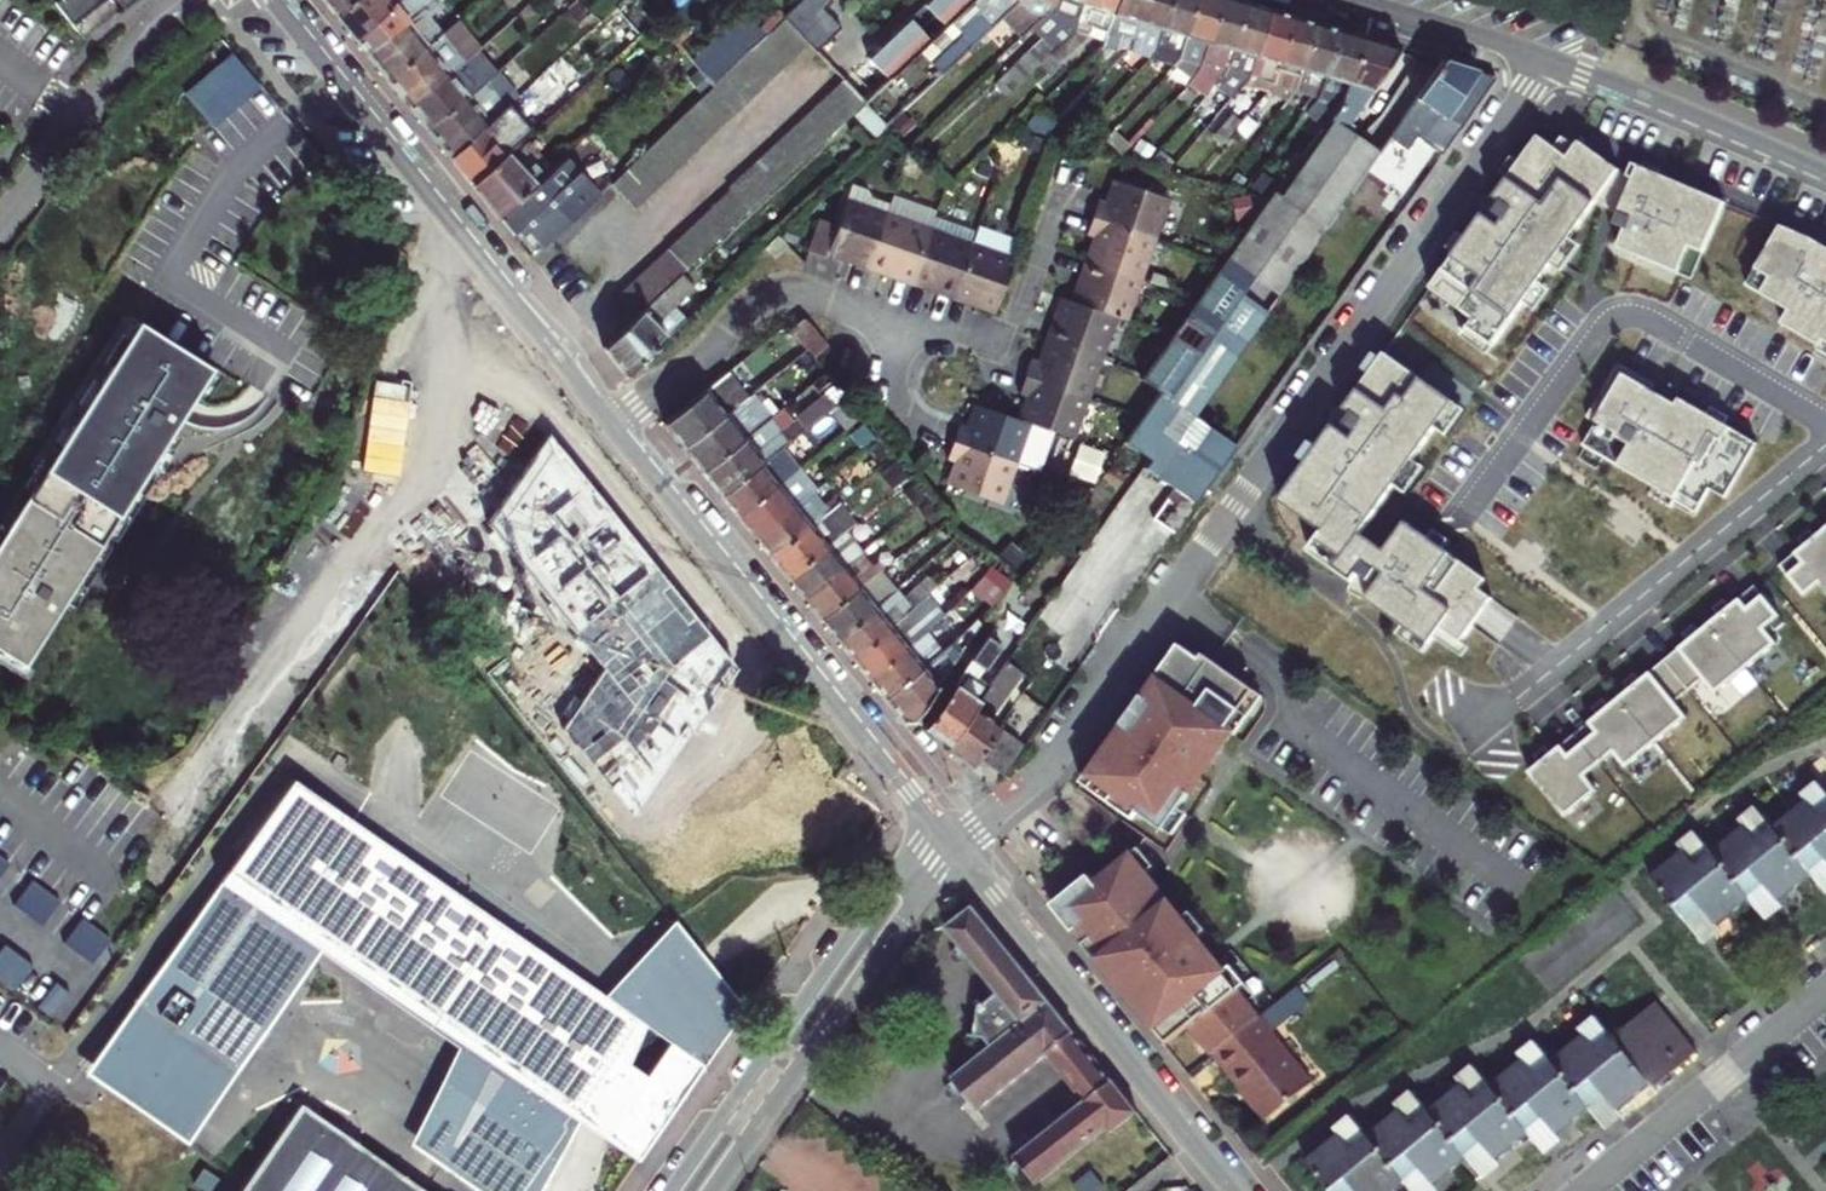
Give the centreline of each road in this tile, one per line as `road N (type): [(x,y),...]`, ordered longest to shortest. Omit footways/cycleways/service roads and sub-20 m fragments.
road 1 (residential): [(949,843),(1059,756),(1548,61)]
road 2 (residential): [(615,425),(701,363),(770,293),(816,295),(997,347),(1061,176)]
road 3 (residential): [(271,0),(615,425)]
road 4 (residential): [(615,425),(930,822)]
road 5 (residential): [(930,822),(672,1190)]
road 6 (residential): [(717,1190),(956,851)]
road 7 (residential): [(956,851),(1199,1151)]
road 8 (residential): [(1588,1190),(1825,995)]
road 9 (tertiary): [(1825,176),(1548,61)]
road 10 (tertiary): [(1548,61),(1344,0)]

